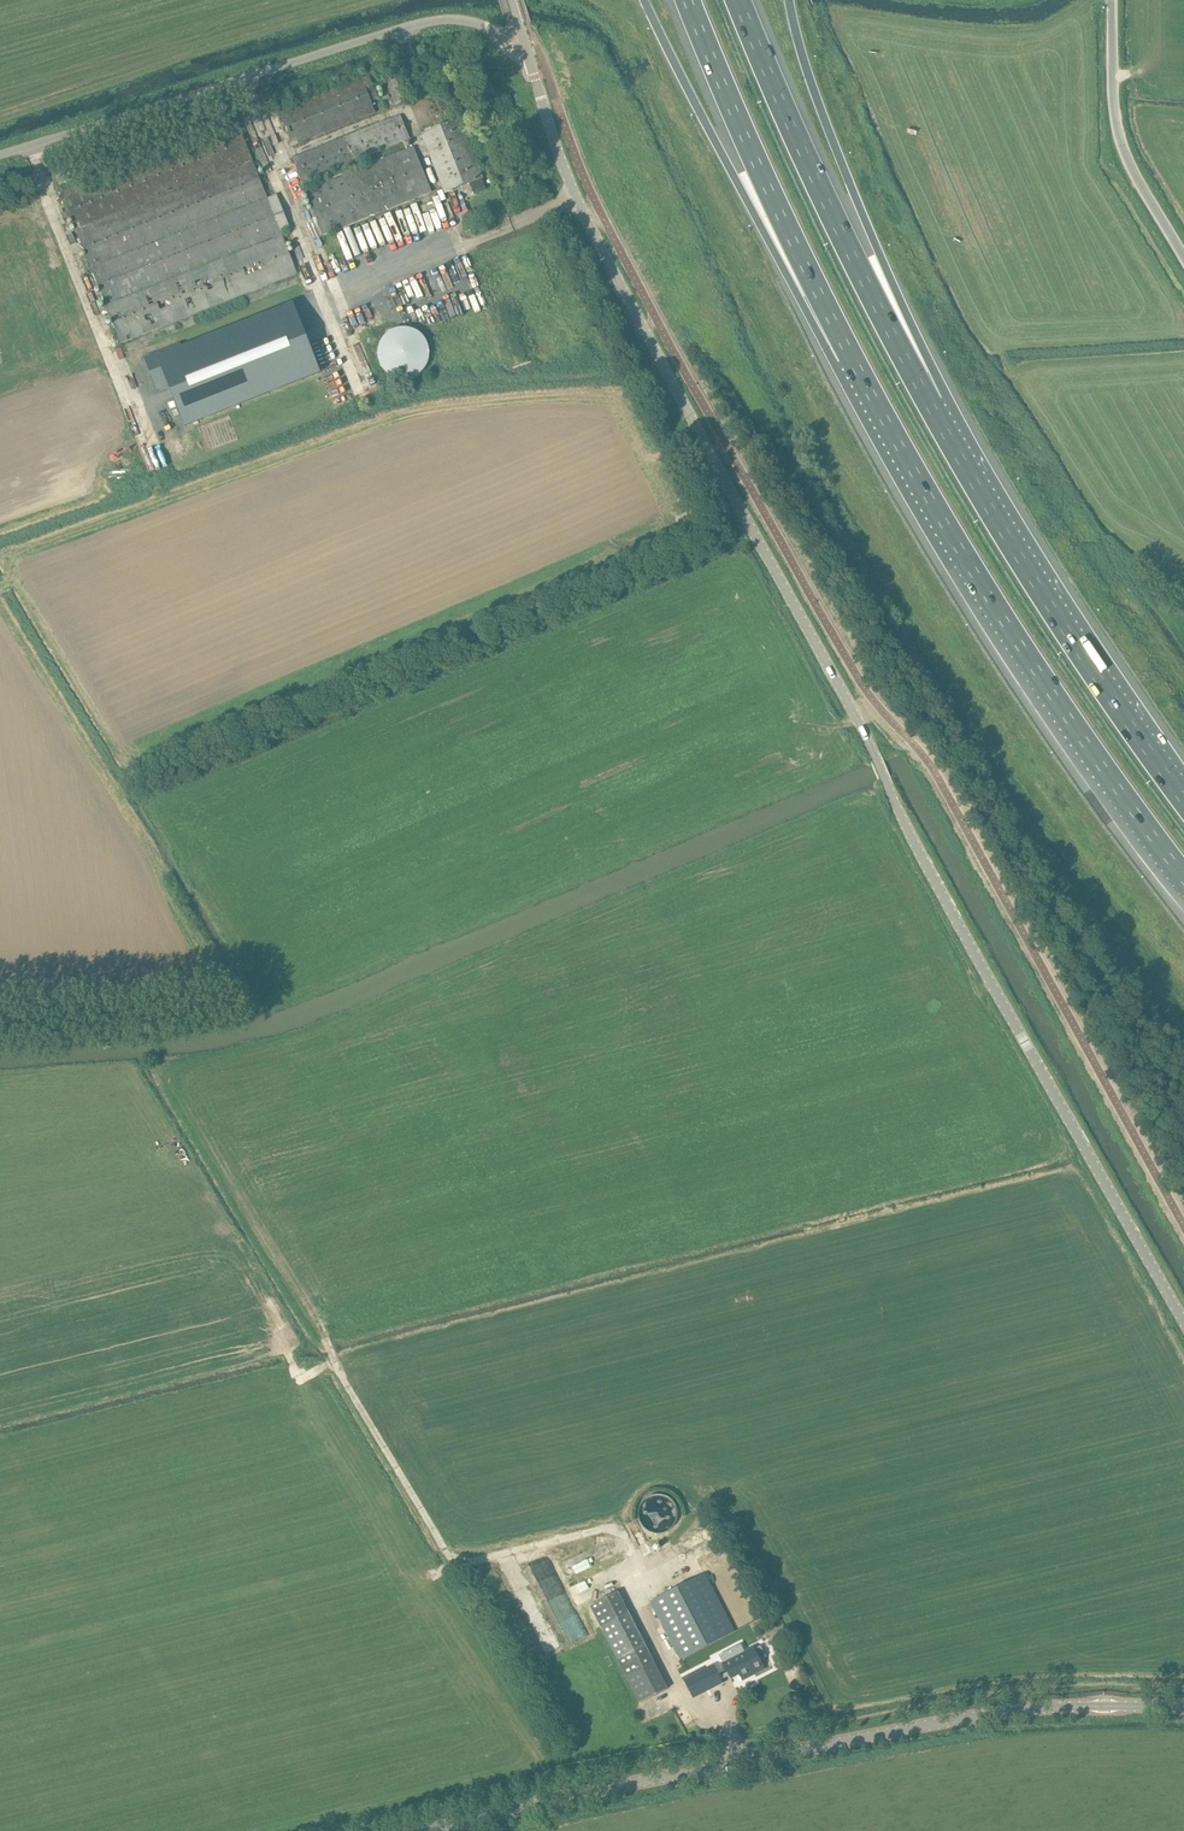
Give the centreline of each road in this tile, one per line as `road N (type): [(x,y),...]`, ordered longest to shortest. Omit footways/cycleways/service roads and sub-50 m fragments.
road 1 (tertiary): [(1183,1322),(971,948),(864,731),(582,210),(517,33)]
road 2 (tertiary): [(426,1830),(1002,1708),(1183,1705)]
road 3 (motorway): [(851,355),(976,577),(1183,877)]
road 4 (unclassified): [(0,155),(402,28),(462,20),(517,33)]
road 5 (motorway): [(1183,797),(1106,693),(927,400)]
road 6 (motorway): [(927,400),(734,0)]
road 7 (motorway): [(927,400),(788,0)]
road 8 (motorway): [(643,0),(794,286),(851,355)]
road 9 (motorway): [(688,0),(737,121),(851,355)]
road 10 (unclassified): [(1183,256),(1124,149),(1112,0)]

